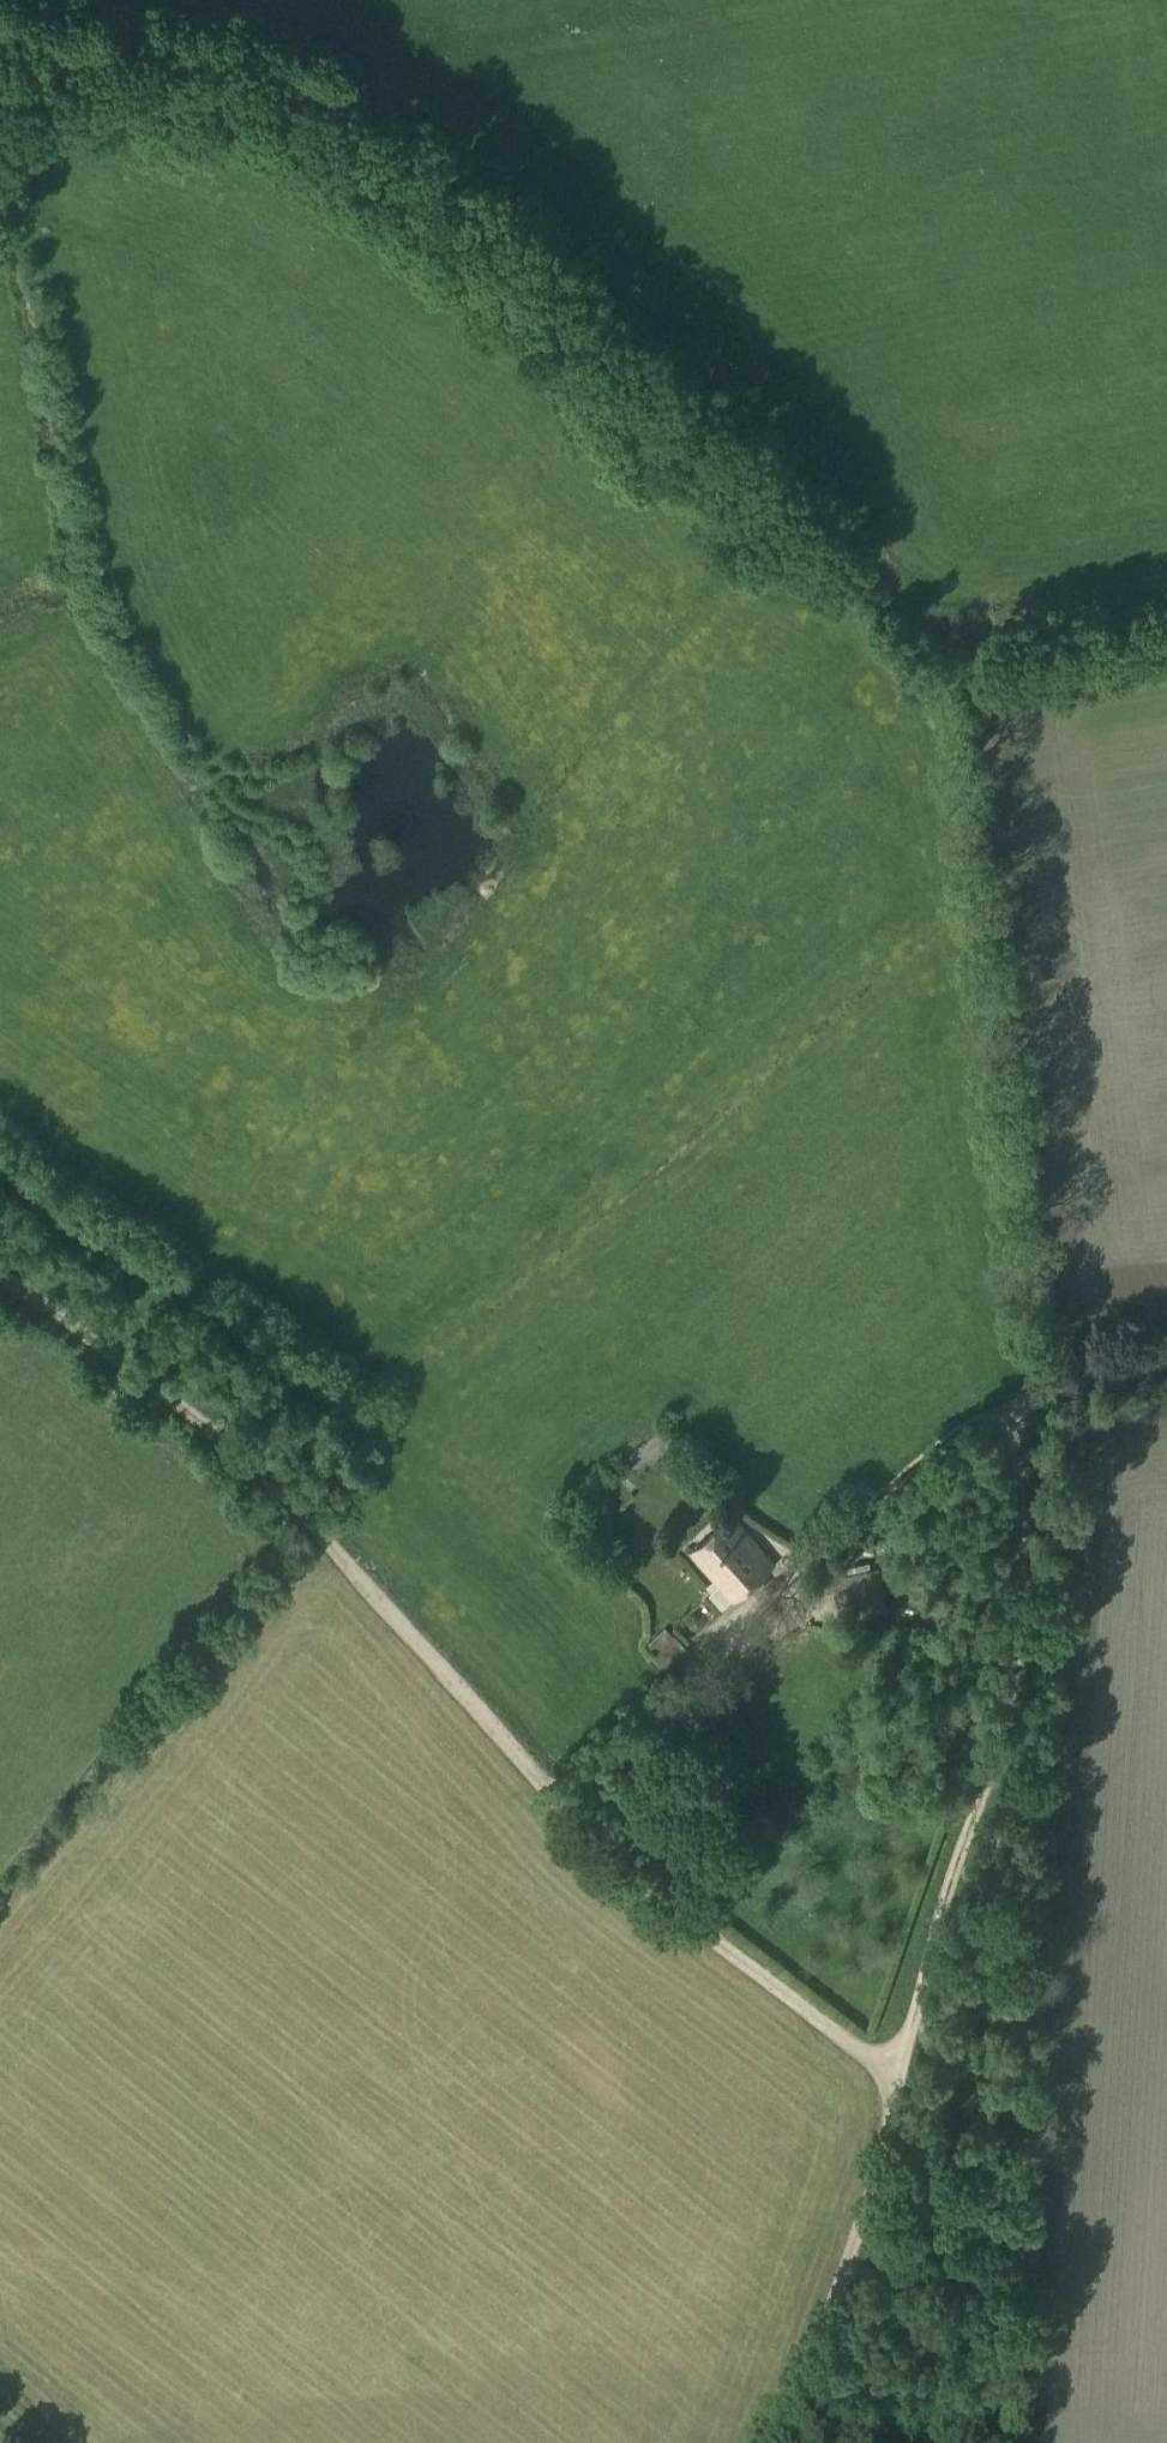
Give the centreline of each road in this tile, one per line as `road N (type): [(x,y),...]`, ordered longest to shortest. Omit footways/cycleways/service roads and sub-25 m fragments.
road 1 (track): [(780,2442),(896,2130),(1016,1676),(1026,1415),(1058,1379),(1166,1363)]
road 2 (track): [(0,1281),(202,1424),(617,1850),(777,1992),(906,2079)]
road 3 (track): [(0,20),(258,51)]

